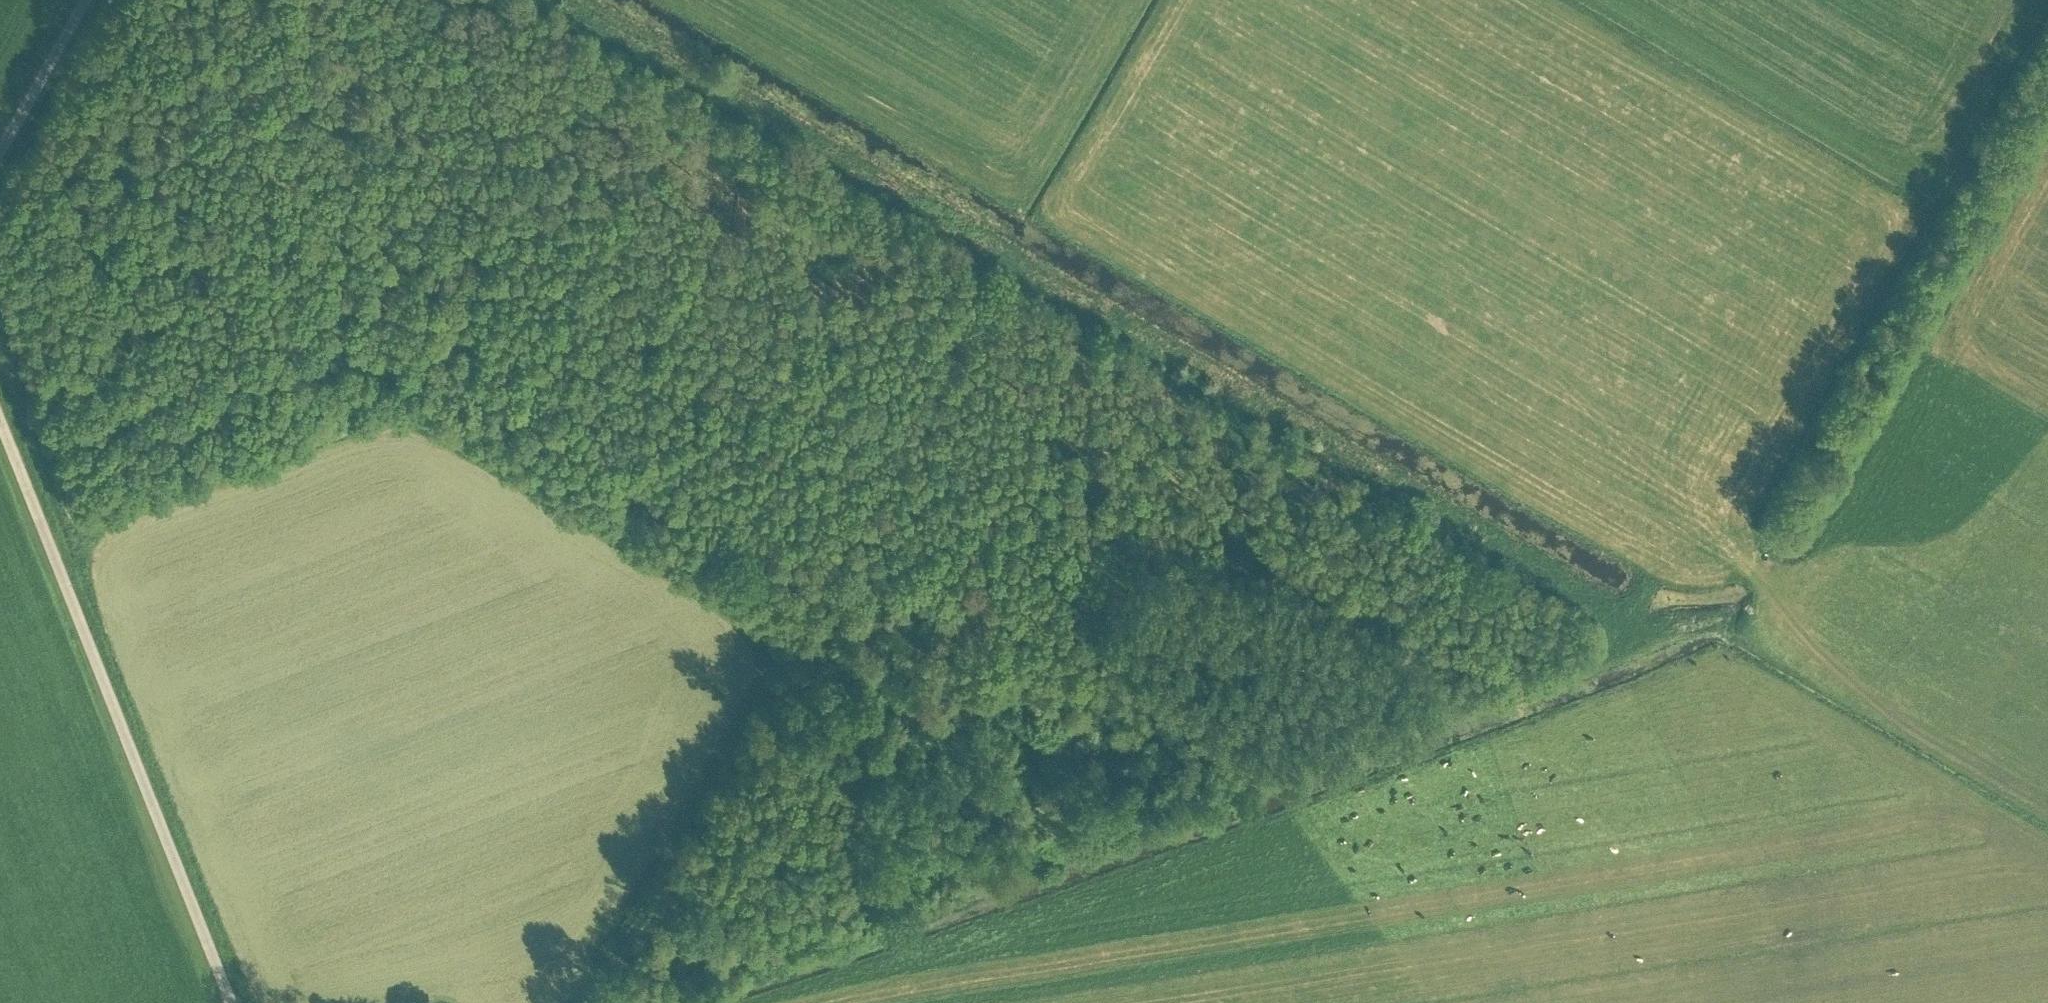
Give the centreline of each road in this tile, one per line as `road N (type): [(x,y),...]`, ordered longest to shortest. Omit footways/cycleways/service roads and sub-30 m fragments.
road 1 (track): [(231,1002),(0,414)]
road 2 (track): [(0,148),(86,0)]

